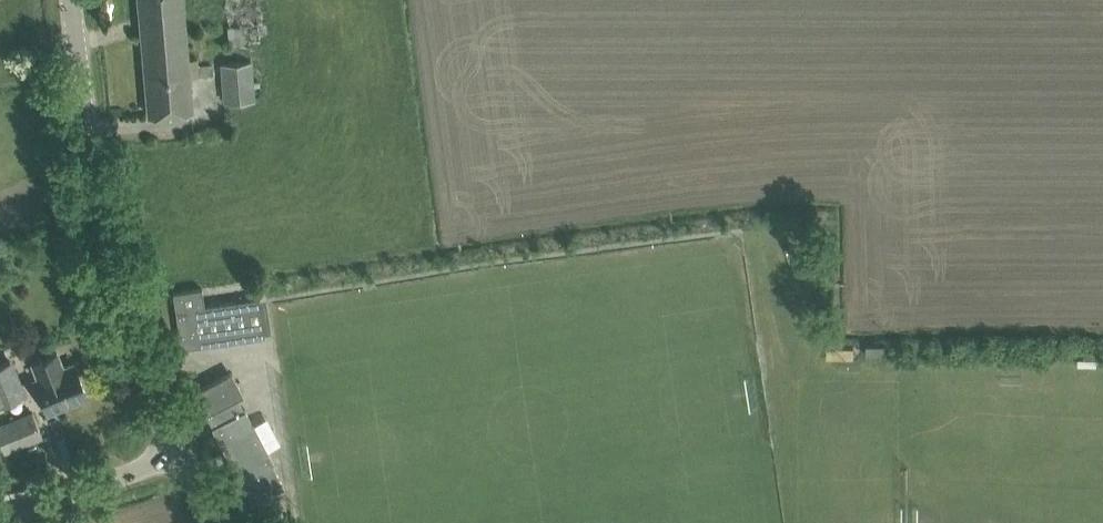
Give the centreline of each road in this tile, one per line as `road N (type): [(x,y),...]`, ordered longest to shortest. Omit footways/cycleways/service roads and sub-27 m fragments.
road 1 (tertiary): [(185,449),(116,293),(101,232),(72,0)]
road 2 (unclassified): [(0,507),(185,449)]

